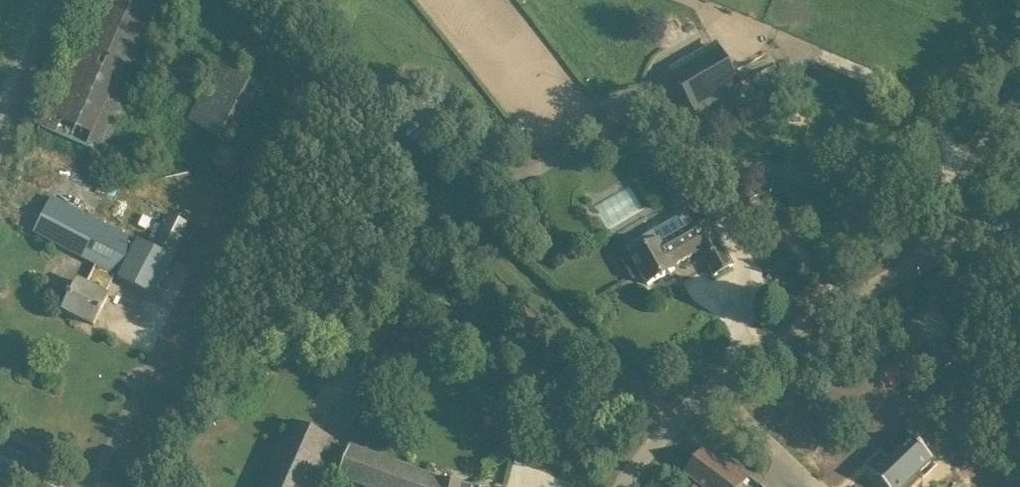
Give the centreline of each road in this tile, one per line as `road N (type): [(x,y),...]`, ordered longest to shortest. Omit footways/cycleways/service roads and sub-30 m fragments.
road 1 (unclassified): [(716,386),(815,317),(911,266)]
road 2 (unclassified): [(911,266),(1019,94)]
road 3 (unclassified): [(817,486),(716,386)]
road 4 (unclassified): [(627,486),(665,433),(716,386)]

